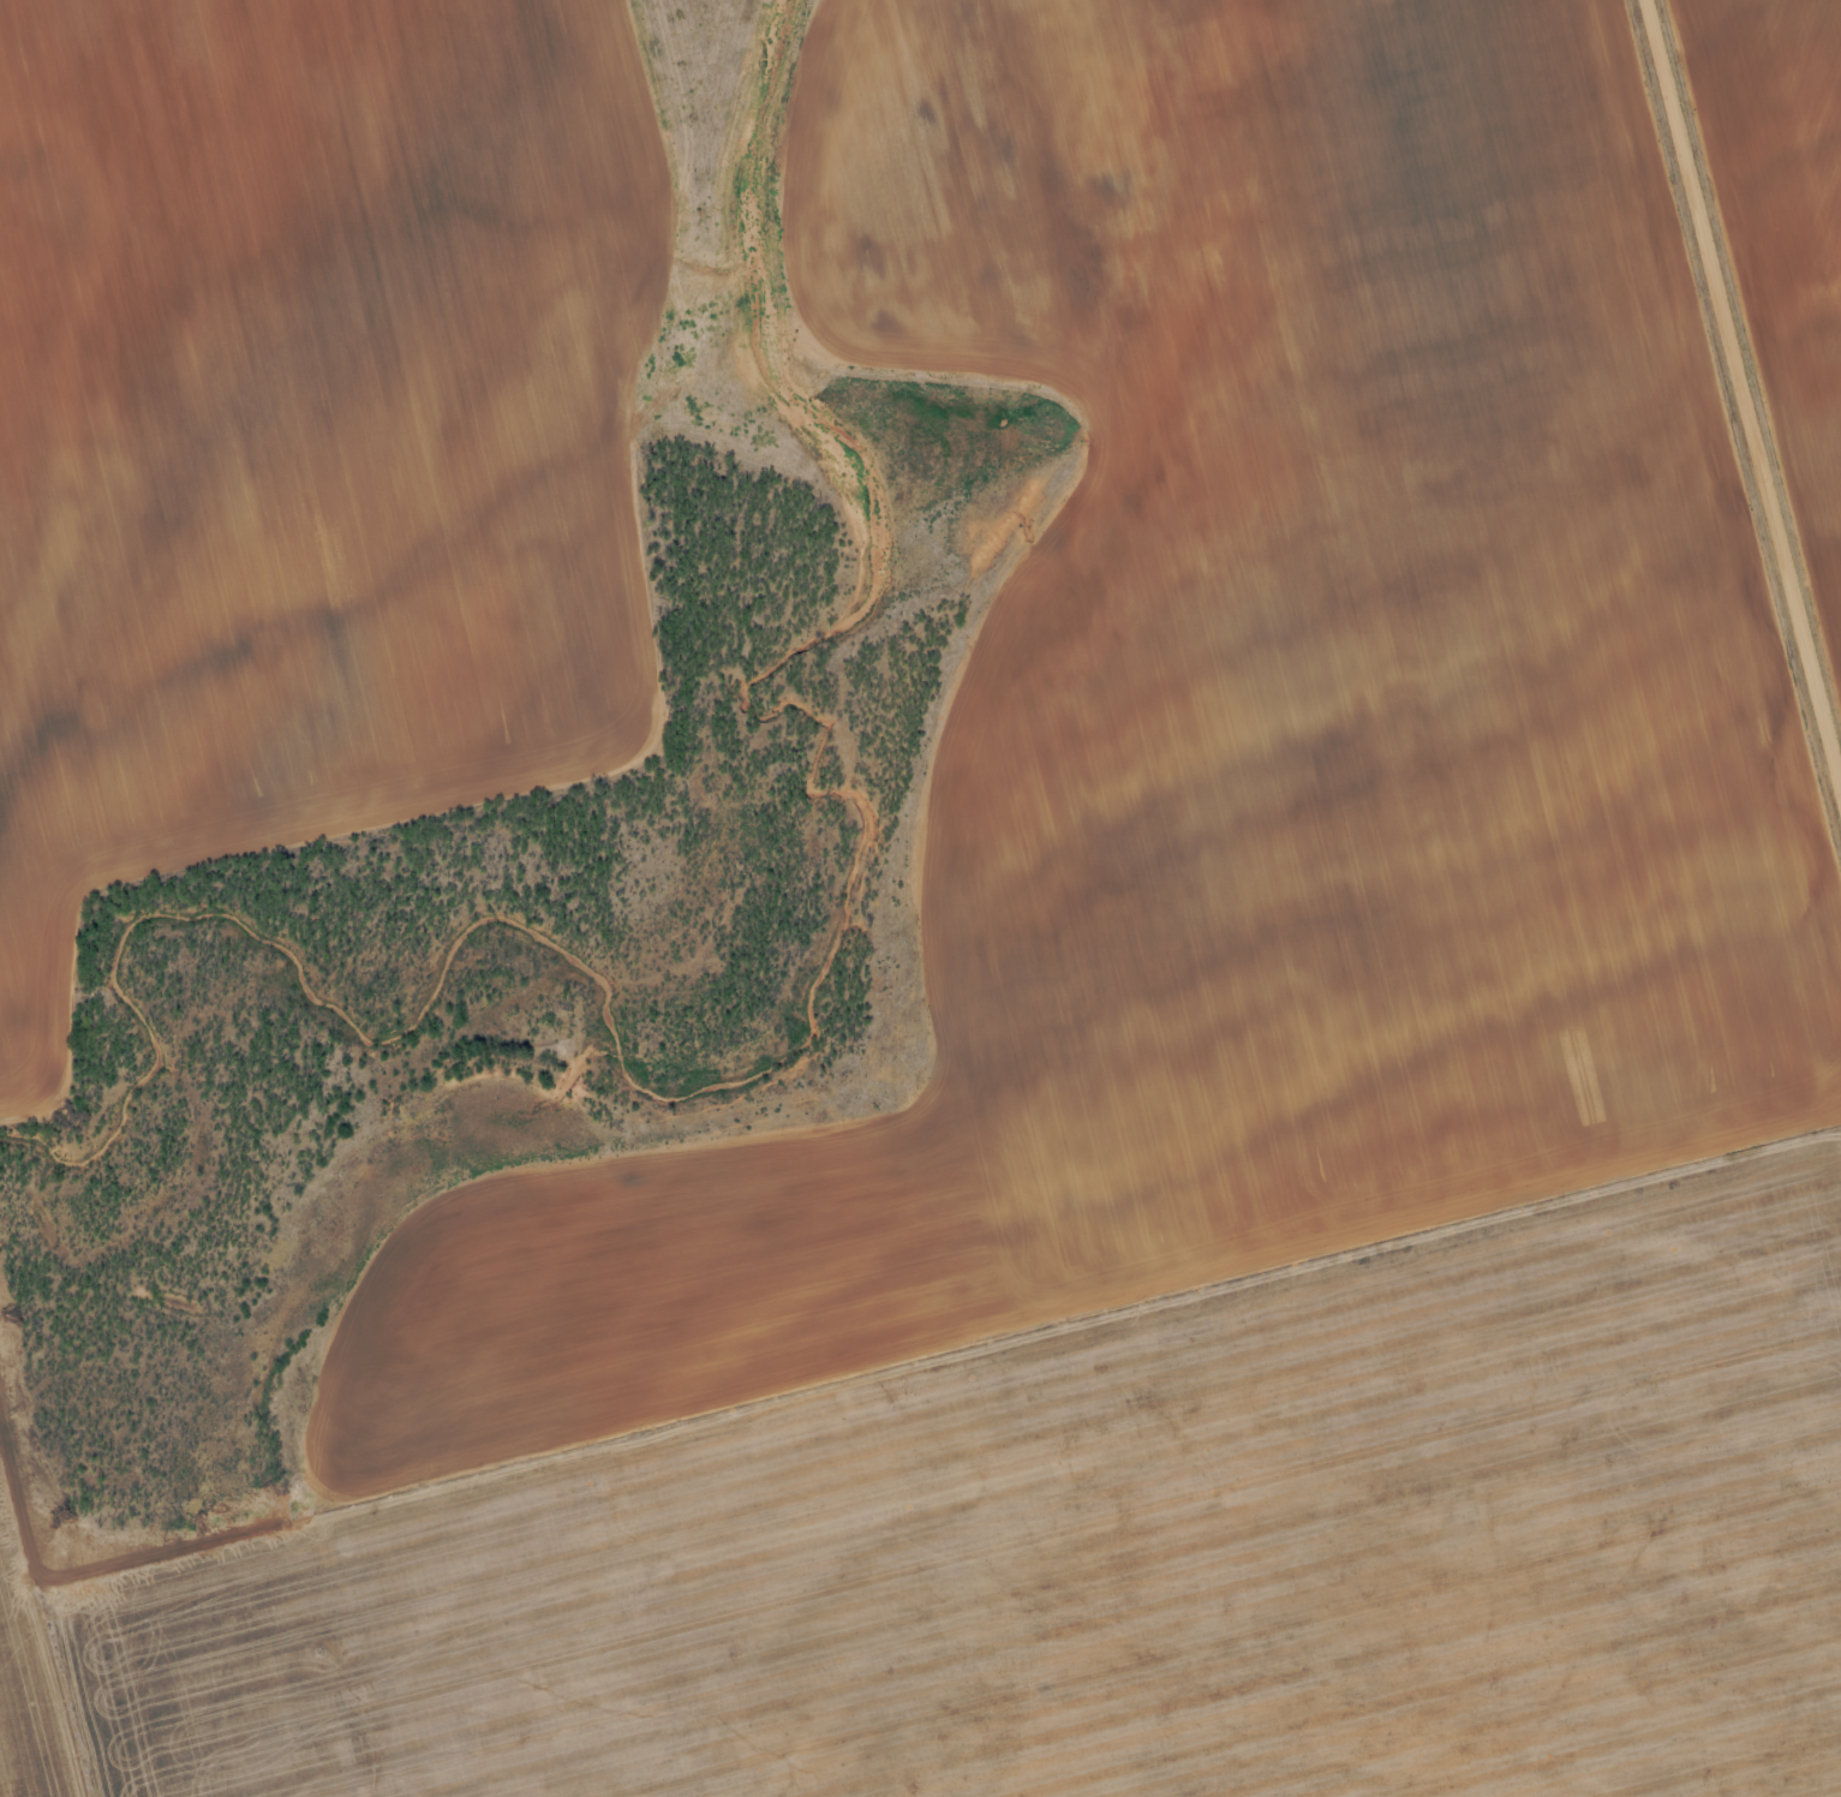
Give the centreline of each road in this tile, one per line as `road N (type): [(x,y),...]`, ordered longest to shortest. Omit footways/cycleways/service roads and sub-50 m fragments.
road 1 (residential): [(1840,807),(1652,0)]

